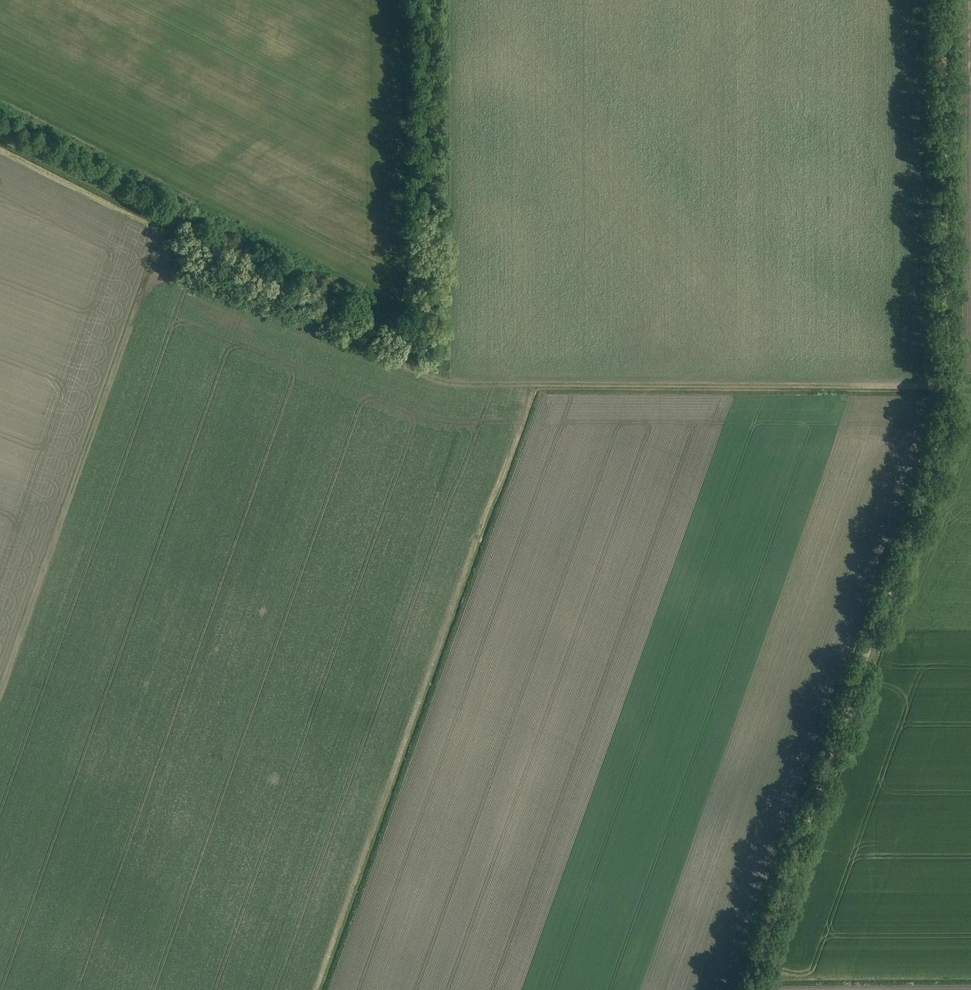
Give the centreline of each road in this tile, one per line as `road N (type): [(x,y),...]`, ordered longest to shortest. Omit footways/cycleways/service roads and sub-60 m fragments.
road 1 (track): [(0,691),(148,270),(432,379),(946,383)]
road 2 (track): [(748,989),(944,430),(945,0)]

